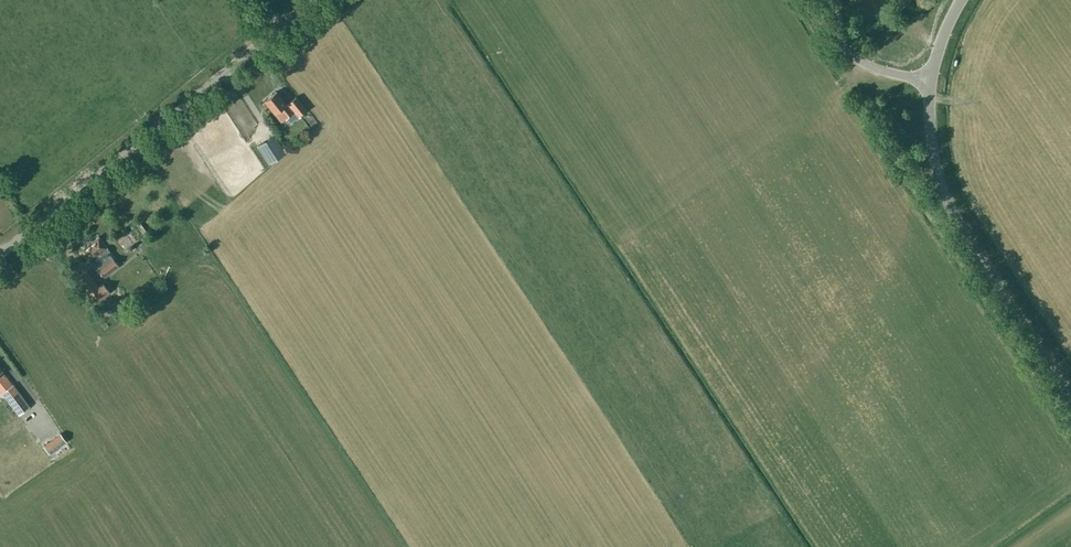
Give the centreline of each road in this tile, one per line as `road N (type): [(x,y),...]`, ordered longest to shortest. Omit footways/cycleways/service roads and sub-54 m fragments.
road 1 (unclassified): [(0,253),(309,0)]
road 2 (tertiary): [(1070,390),(949,204),(934,156),(929,81)]
road 3 (unclassified): [(815,0),(855,54),(877,69),(929,81)]

